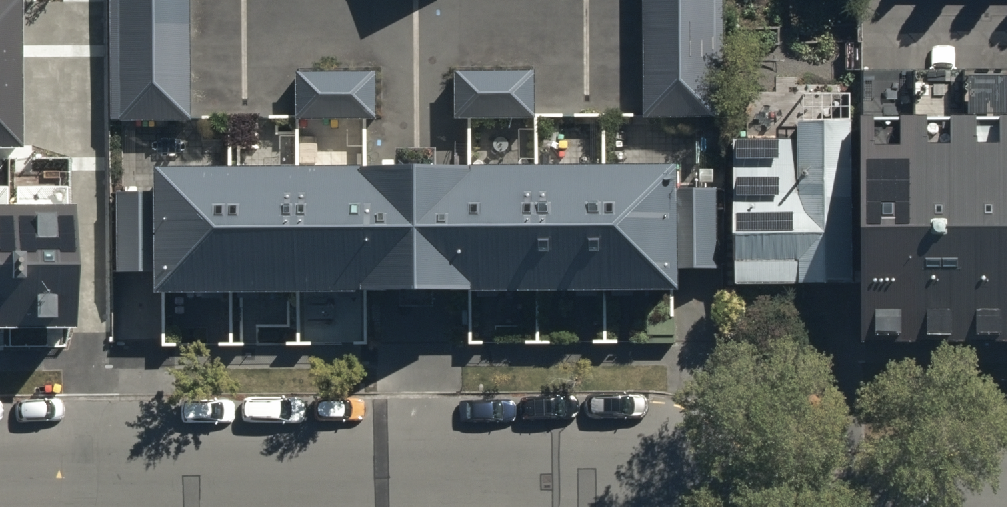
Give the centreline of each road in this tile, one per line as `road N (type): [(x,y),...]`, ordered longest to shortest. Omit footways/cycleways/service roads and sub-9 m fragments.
road 1 (residential): [(1006,478),(625,468),(0,473)]

